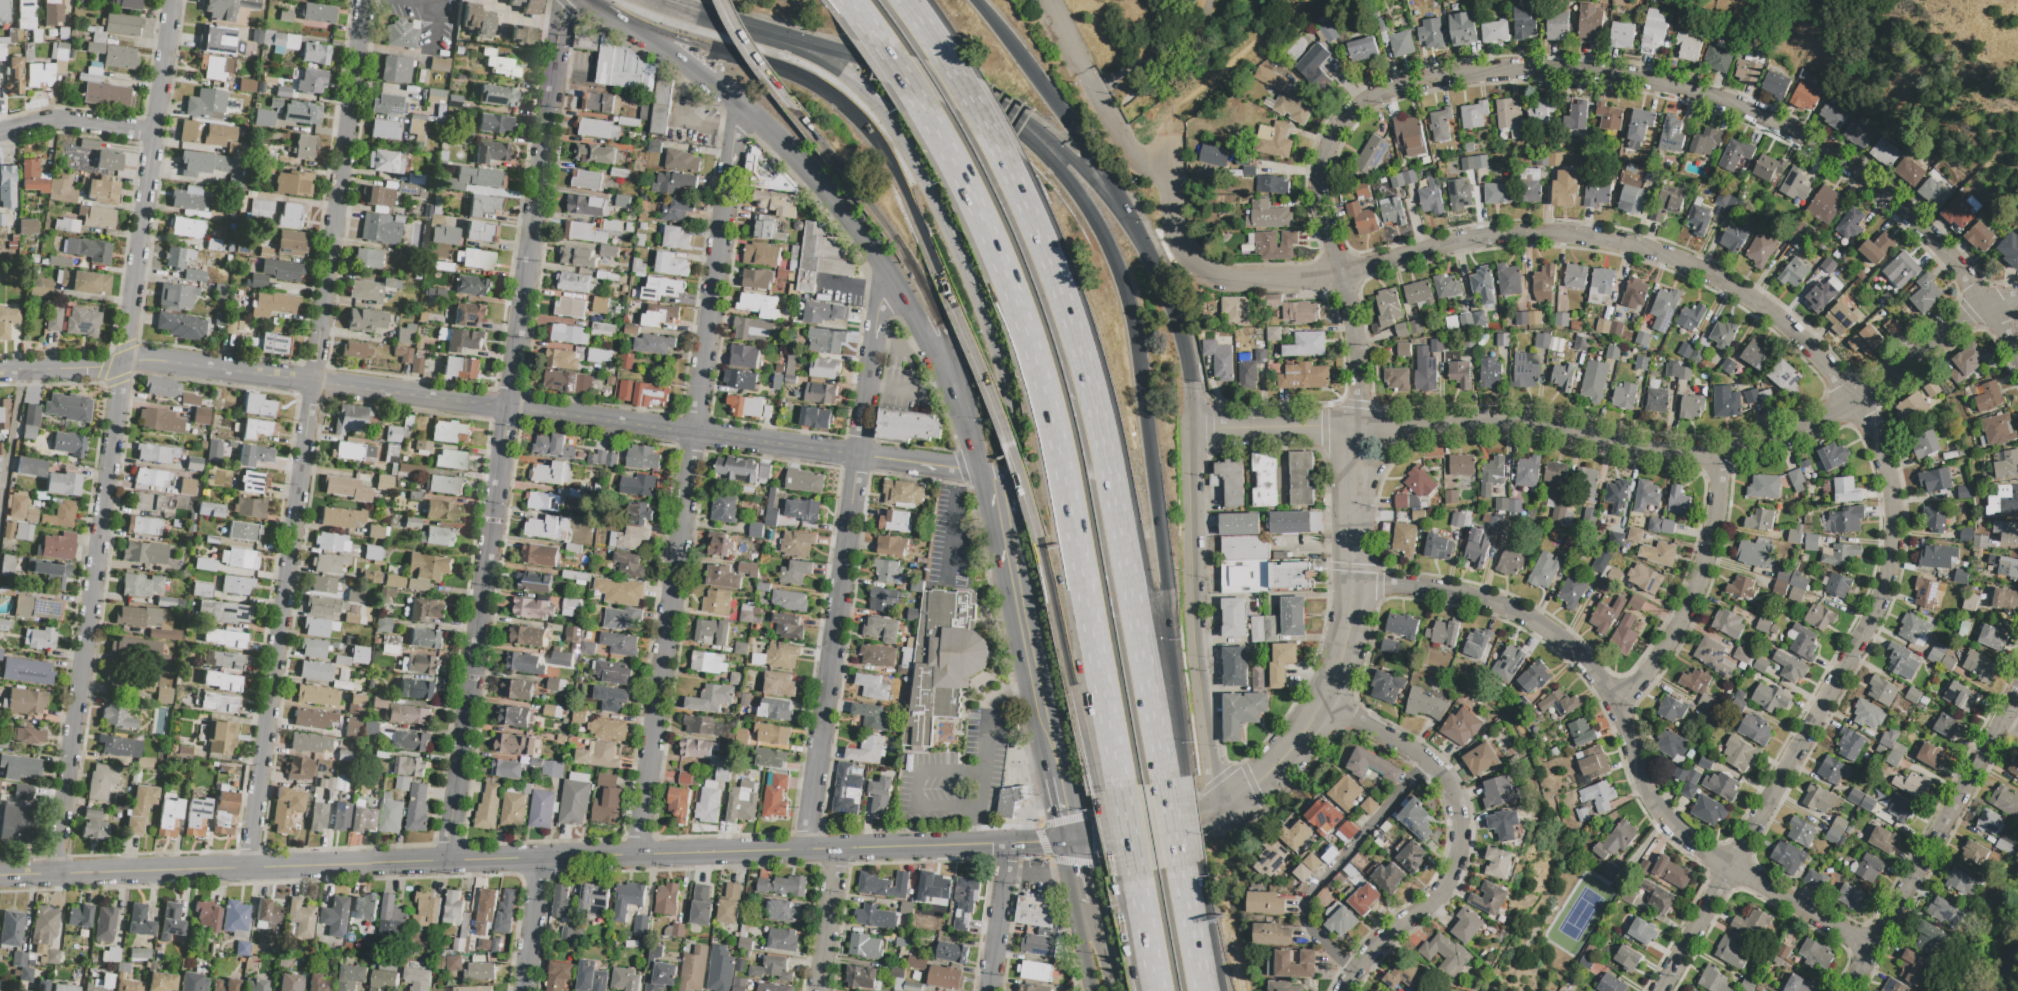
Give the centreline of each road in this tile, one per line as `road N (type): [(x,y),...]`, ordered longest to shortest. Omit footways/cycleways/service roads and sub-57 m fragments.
road 1 (residential): [(1353,423),(1358,349),(1325,217),(1331,151),(1376,98),(1498,70),(1575,73),(1724,102),(1851,166),(1925,227),(1973,281),(2017,357)]
road 2 (tertiary): [(0,875),(1069,841)]
road 3 (residential): [(170,0),(54,873)]
road 4 (residential): [(364,0),(247,867)]
road 5 (residential): [(562,0),(445,861)]
road 6 (residential): [(0,369),(147,358),(857,455)]
road 7 (residential): [(1169,135),(1178,240),(1214,276),(1322,276),(1447,244),(1551,231),(1609,242),(1694,269),(1776,317),(1859,404)]
road 8 (residential): [(737,103),(637,856)]
road 9 (residential): [(1353,423),(1532,423),(1617,445),(1719,453),(1788,436),(1859,404),(1992,303),(2017,297)]
road 10 (motorway): [(928,119),(983,226),(1043,391),(1120,788)]
road 11 (residential): [(1356,583),(1447,592),(1522,616),(1555,636),(1617,705),(1649,796),(1681,837),(1871,947)]
road 12 (motorway): [(1165,780),(1088,383),(1050,266),(997,149)]
road 13 (residential): [(1859,404),(1883,457),(1892,519),(1880,596),(1659,990)]
road 14 (secondary): [(589,0),(737,103),(850,220),(912,314),(979,472)]
road 15 (residential): [(867,383),(803,850)]
road 16 (motorway): [(1183,776),(1139,369)]
road 17 (residential): [(1325,699),(1441,776),(1454,796),(1461,838),(1443,891),(1355,968),(1343,990)]
road 18 (secondary): [(1014,497),(1006,402),(987,323),(892,126)]
road 19 (motorway): [(1139,369),(1124,288),(1072,187),(1016,129),(919,74)]
road 20 (tertiary): [(1217,804),(1195,665),(1190,428)]
road 21 (motorway): [(596,6),(821,84),(864,121),(905,193)]
road 22 (residential): [(2017,688),(1846,990)]
road 23 (tertiary): [(1157,276),(1102,193),(1046,138),(999,107),(919,74)]
road 24 (motorway): [(875,209),(943,329),(979,472)]
road 25 (residential): [(1719,453),(1711,536),(1689,606),(1617,705)]
road 26 (tertiary): [(1217,804),(1279,765),(1325,699),(1356,583)]
road 27 (residential): [(1424,760),(1379,822),(1309,894),(1311,934),(1355,968)]
road 28 (motorway): [(1039,538),(1097,792)]
road 29 (motorway): [(955,307),(1039,538)]
road 30 (motorway): [(1157,276),(1109,182),(1033,74)]
road 31 (track): [(1305,0),(1211,82),(1171,179)]
road 32 (secondary): [(919,74),(741,27)]
road 33 (secondary): [(892,126),(829,69),(741,27)]
road 34 (tertiary): [(1353,423),(1190,428)]
road 35 (secondary): [(1021,619),(1055,777)]
road 36 (tertiary): [(1356,583),(1353,423)]
road 37 (tertiary): [(1190,428),(1184,351),(1157,276)]
road 38 (residential): [(0,133),(52,122),(152,131)]
road 39 (secondary): [(979,472),(1021,619)]
road 40 (residential): [(1005,844),(988,990)]
road 41 (residential): [(1171,179),(1127,150),(1082,70)]
road 42 (residential): [(818,990),(837,849)]
road 43 (residential): [(540,858),(522,990)]
road 44 (motorway): [(723,0),(795,109)]
road 45 (motorway): [(795,109),(875,209)]
road 46 (motorway): [(1202,990),(1180,865)]
road 47 (motorway): [(905,193),(955,307)]
road 48 (residential): [(857,455),(979,472)]

